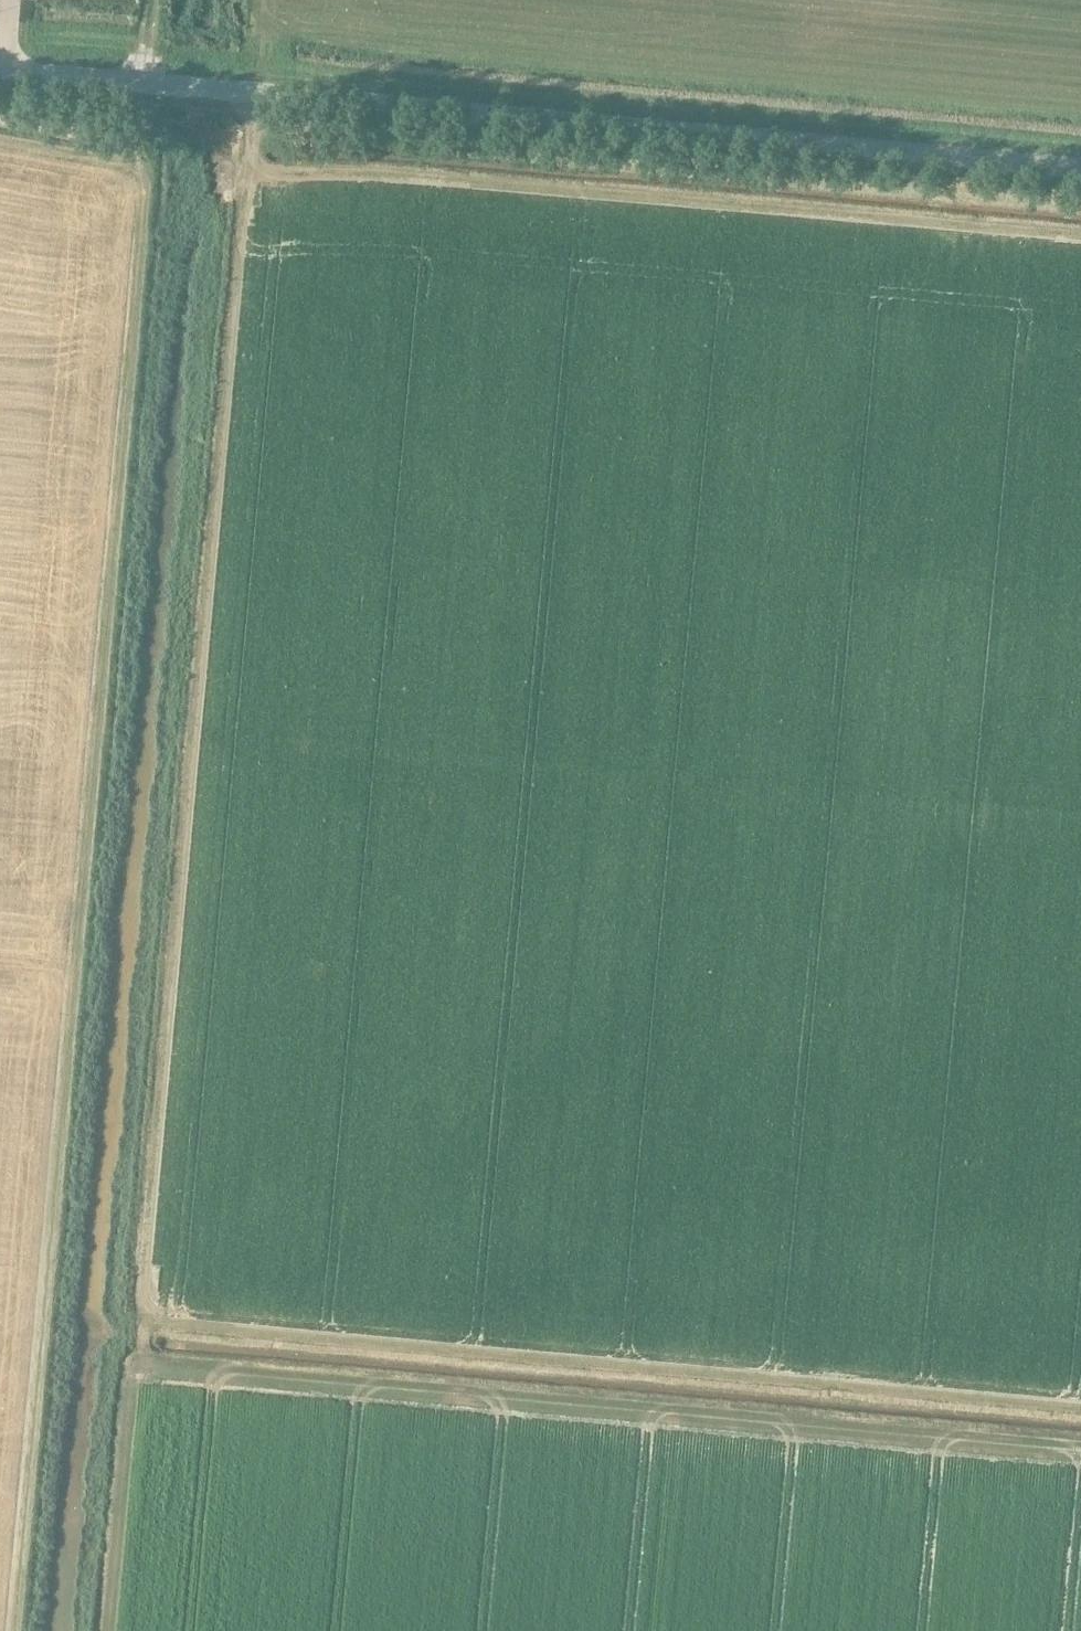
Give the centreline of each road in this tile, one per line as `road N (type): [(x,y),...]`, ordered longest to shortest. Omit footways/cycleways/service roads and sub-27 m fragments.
road 1 (unclassified): [(1080,173),(0,71)]

